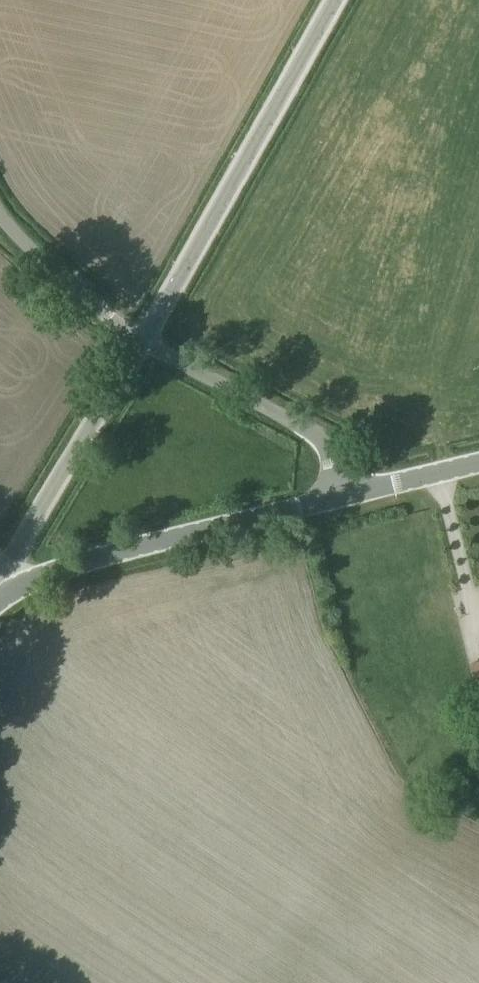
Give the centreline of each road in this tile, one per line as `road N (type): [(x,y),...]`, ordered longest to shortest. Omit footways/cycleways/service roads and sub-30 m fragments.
road 1 (unclassified): [(142,340),(336,0)]
road 2 (tertiary): [(0,596),(90,560),(351,493)]
road 3 (unclassified): [(0,591),(142,340)]
road 4 (unclassified): [(351,493),(325,440),(142,340)]
road 5 (unclassified): [(142,340),(0,215)]
road 6 (tertiary): [(351,493),(478,463)]

